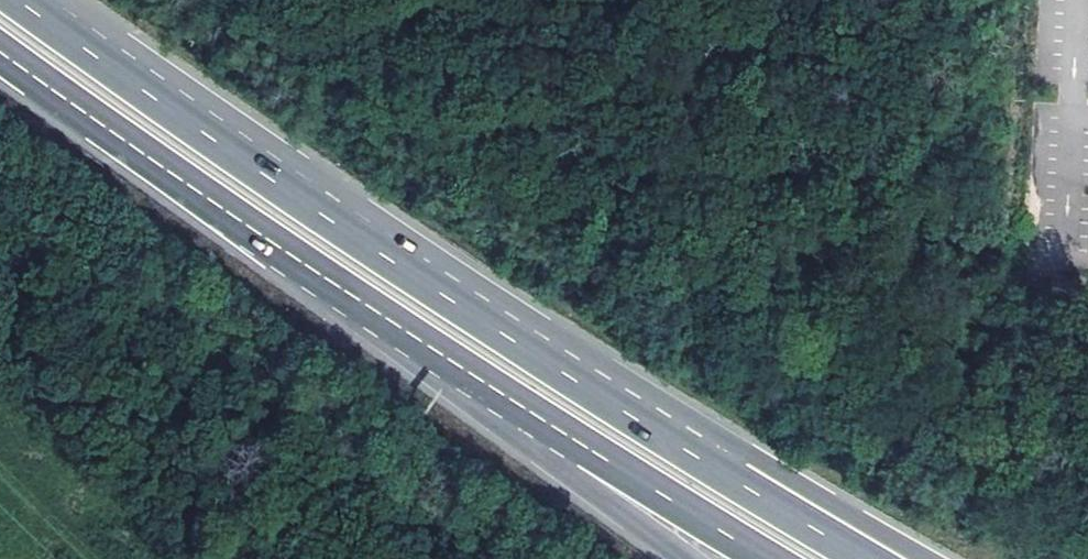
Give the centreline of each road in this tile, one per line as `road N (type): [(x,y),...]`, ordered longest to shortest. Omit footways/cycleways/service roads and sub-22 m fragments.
road 1 (motorway): [(740,483),(244,158),(21,0)]
road 2 (motorway): [(0,48),(204,200),(458,364)]
road 3 (motorway): [(458,364),(768,558)]
road 4 (motorway): [(458,364),(685,558)]
road 5 (motorway): [(904,558),(740,483)]
road 6 (motorway): [(861,558),(740,483)]

